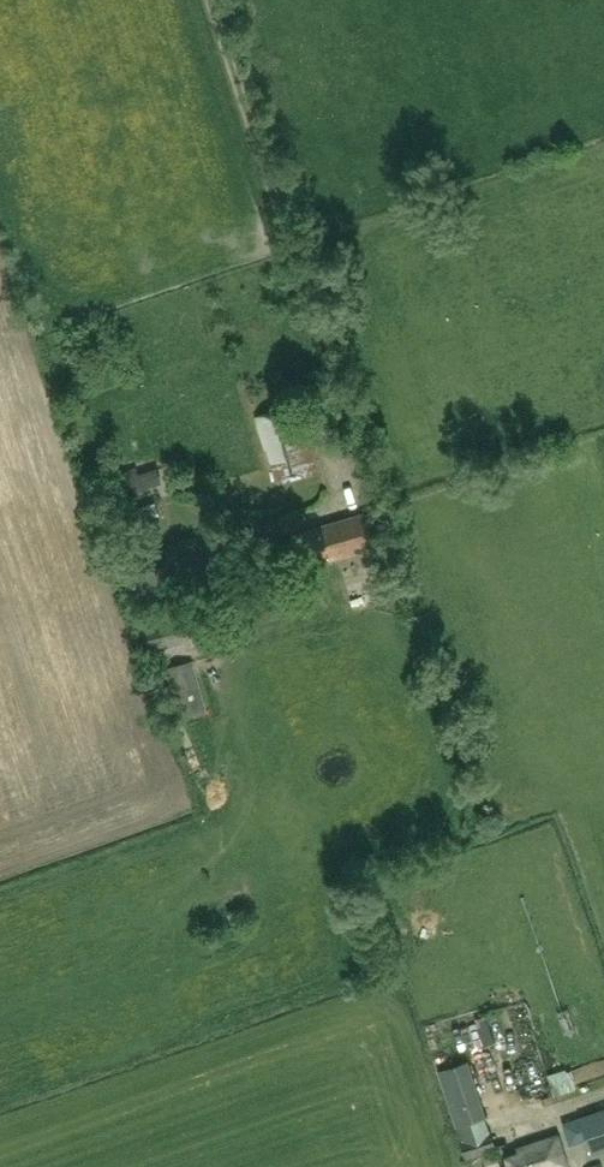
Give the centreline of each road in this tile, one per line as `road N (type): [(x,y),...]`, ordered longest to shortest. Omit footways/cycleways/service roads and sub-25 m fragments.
road 1 (track): [(212,0),(323,322),(327,374)]

